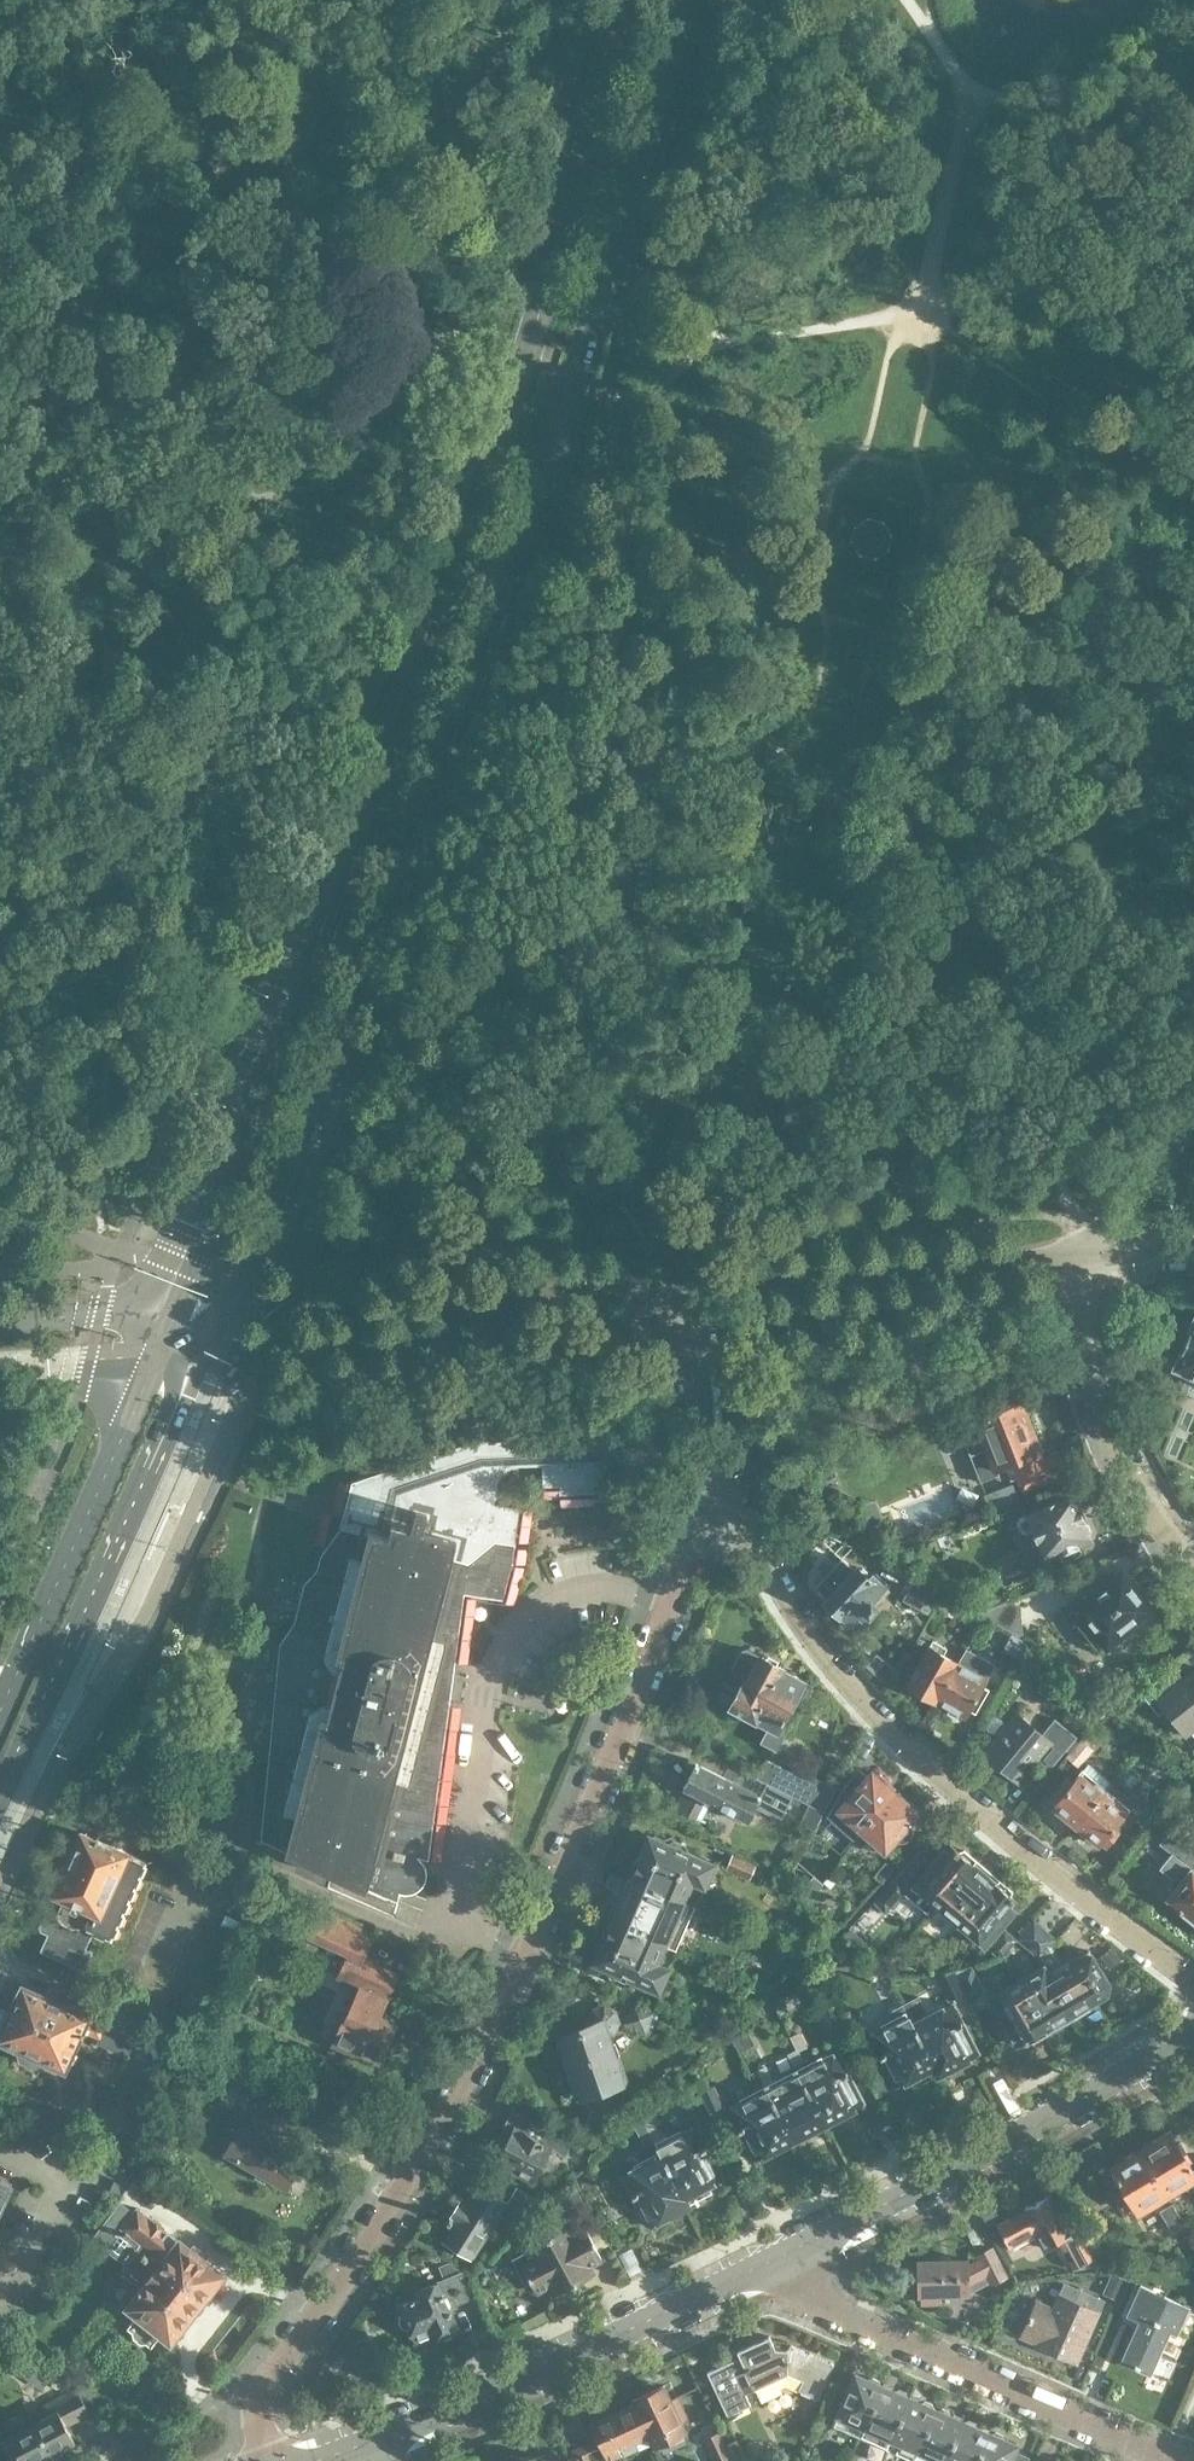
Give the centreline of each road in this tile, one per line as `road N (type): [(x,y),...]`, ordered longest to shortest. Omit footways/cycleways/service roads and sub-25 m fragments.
road 1 (primary): [(211,1348),(380,962),(573,383),(688,0)]
road 2 (primary): [(634,0),(410,690),(167,1308)]
road 3 (residential): [(1193,1979),(1016,1846),(869,1703),(813,1635),(718,1490)]
road 4 (residential): [(718,1490),(696,1301),(711,1284),(741,1275),(1089,1254)]
road 5 (residential): [(272,2460),(265,2402),(288,2354),(463,2091),(533,1945)]
road 6 (residential): [(533,1945),(448,1908),(482,1703),(508,1630),(561,1587),(636,1590),(668,1604)]
road 7 (primary): [(0,1825),(209,1352)]
road 8 (residential): [(756,2267),(1193,2033)]
road 9 (residential): [(756,2267),(1188,2460)]
road 10 (residential): [(370,2448),(756,2267)]
road 11 (primary): [(153,1358),(0,1713)]
road 12 (residential): [(533,1945),(668,1604)]
road 13 (residential): [(1193,1540),(1102,1411),(1074,1335),(1089,1254)]
road 14 (primary): [(167,1308),(0,1319)]
road 15 (primary): [(0,1366),(153,1358)]
road 16 (residential): [(668,1604),(718,1490)]

